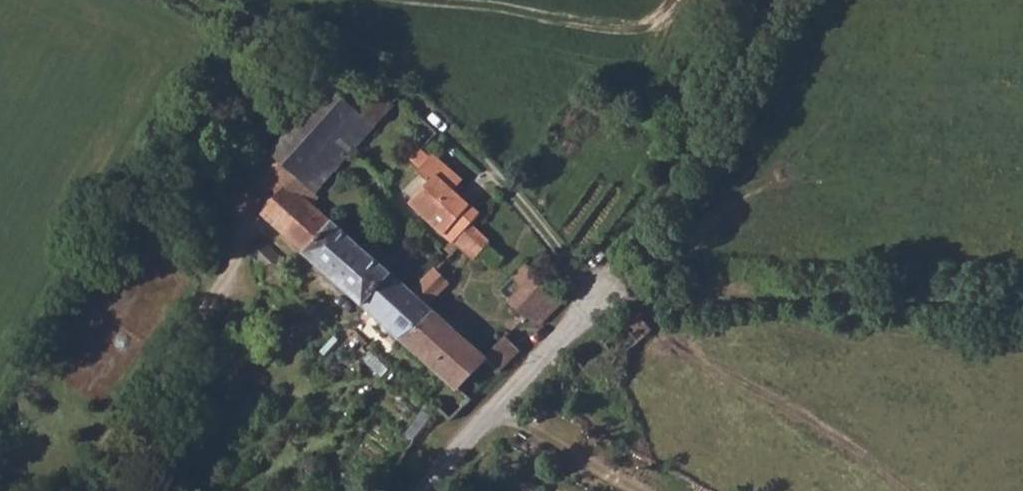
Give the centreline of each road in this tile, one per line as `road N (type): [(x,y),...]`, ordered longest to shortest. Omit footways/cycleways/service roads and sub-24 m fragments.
road 1 (track): [(1022,294),(604,301)]
road 2 (unclassified): [(604,301),(453,450),(426,490)]

